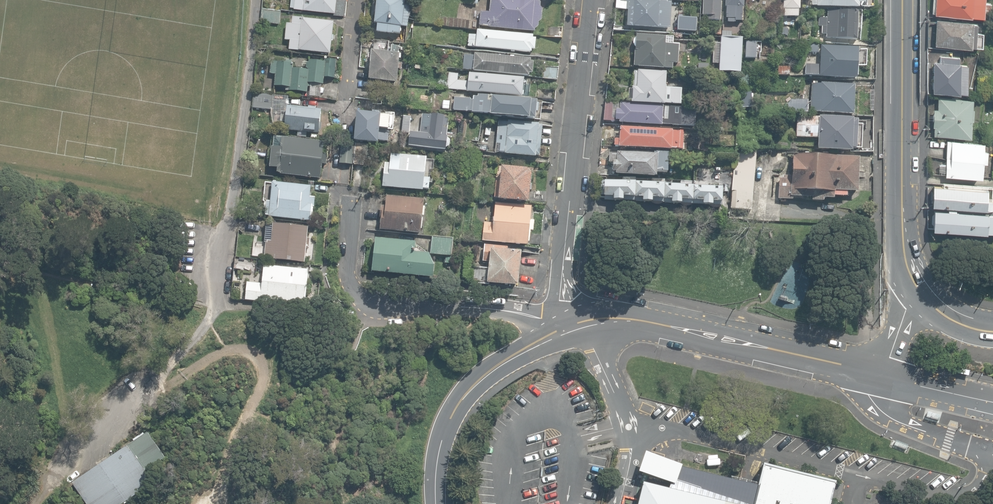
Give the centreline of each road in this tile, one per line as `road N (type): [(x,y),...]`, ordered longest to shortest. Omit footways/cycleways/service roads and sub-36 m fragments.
road 1 (residential): [(574,328),(564,259),(591,0)]
road 2 (residential): [(351,200),(347,272),(361,299),(541,317),(574,328)]
road 3 (tertiary): [(880,373),(647,320),(574,328)]
road 4 (secondary): [(905,0),(899,213),(903,261),(921,292)]
road 5 (tertiary): [(574,328),(533,344),(468,389),(442,440),(438,503)]

